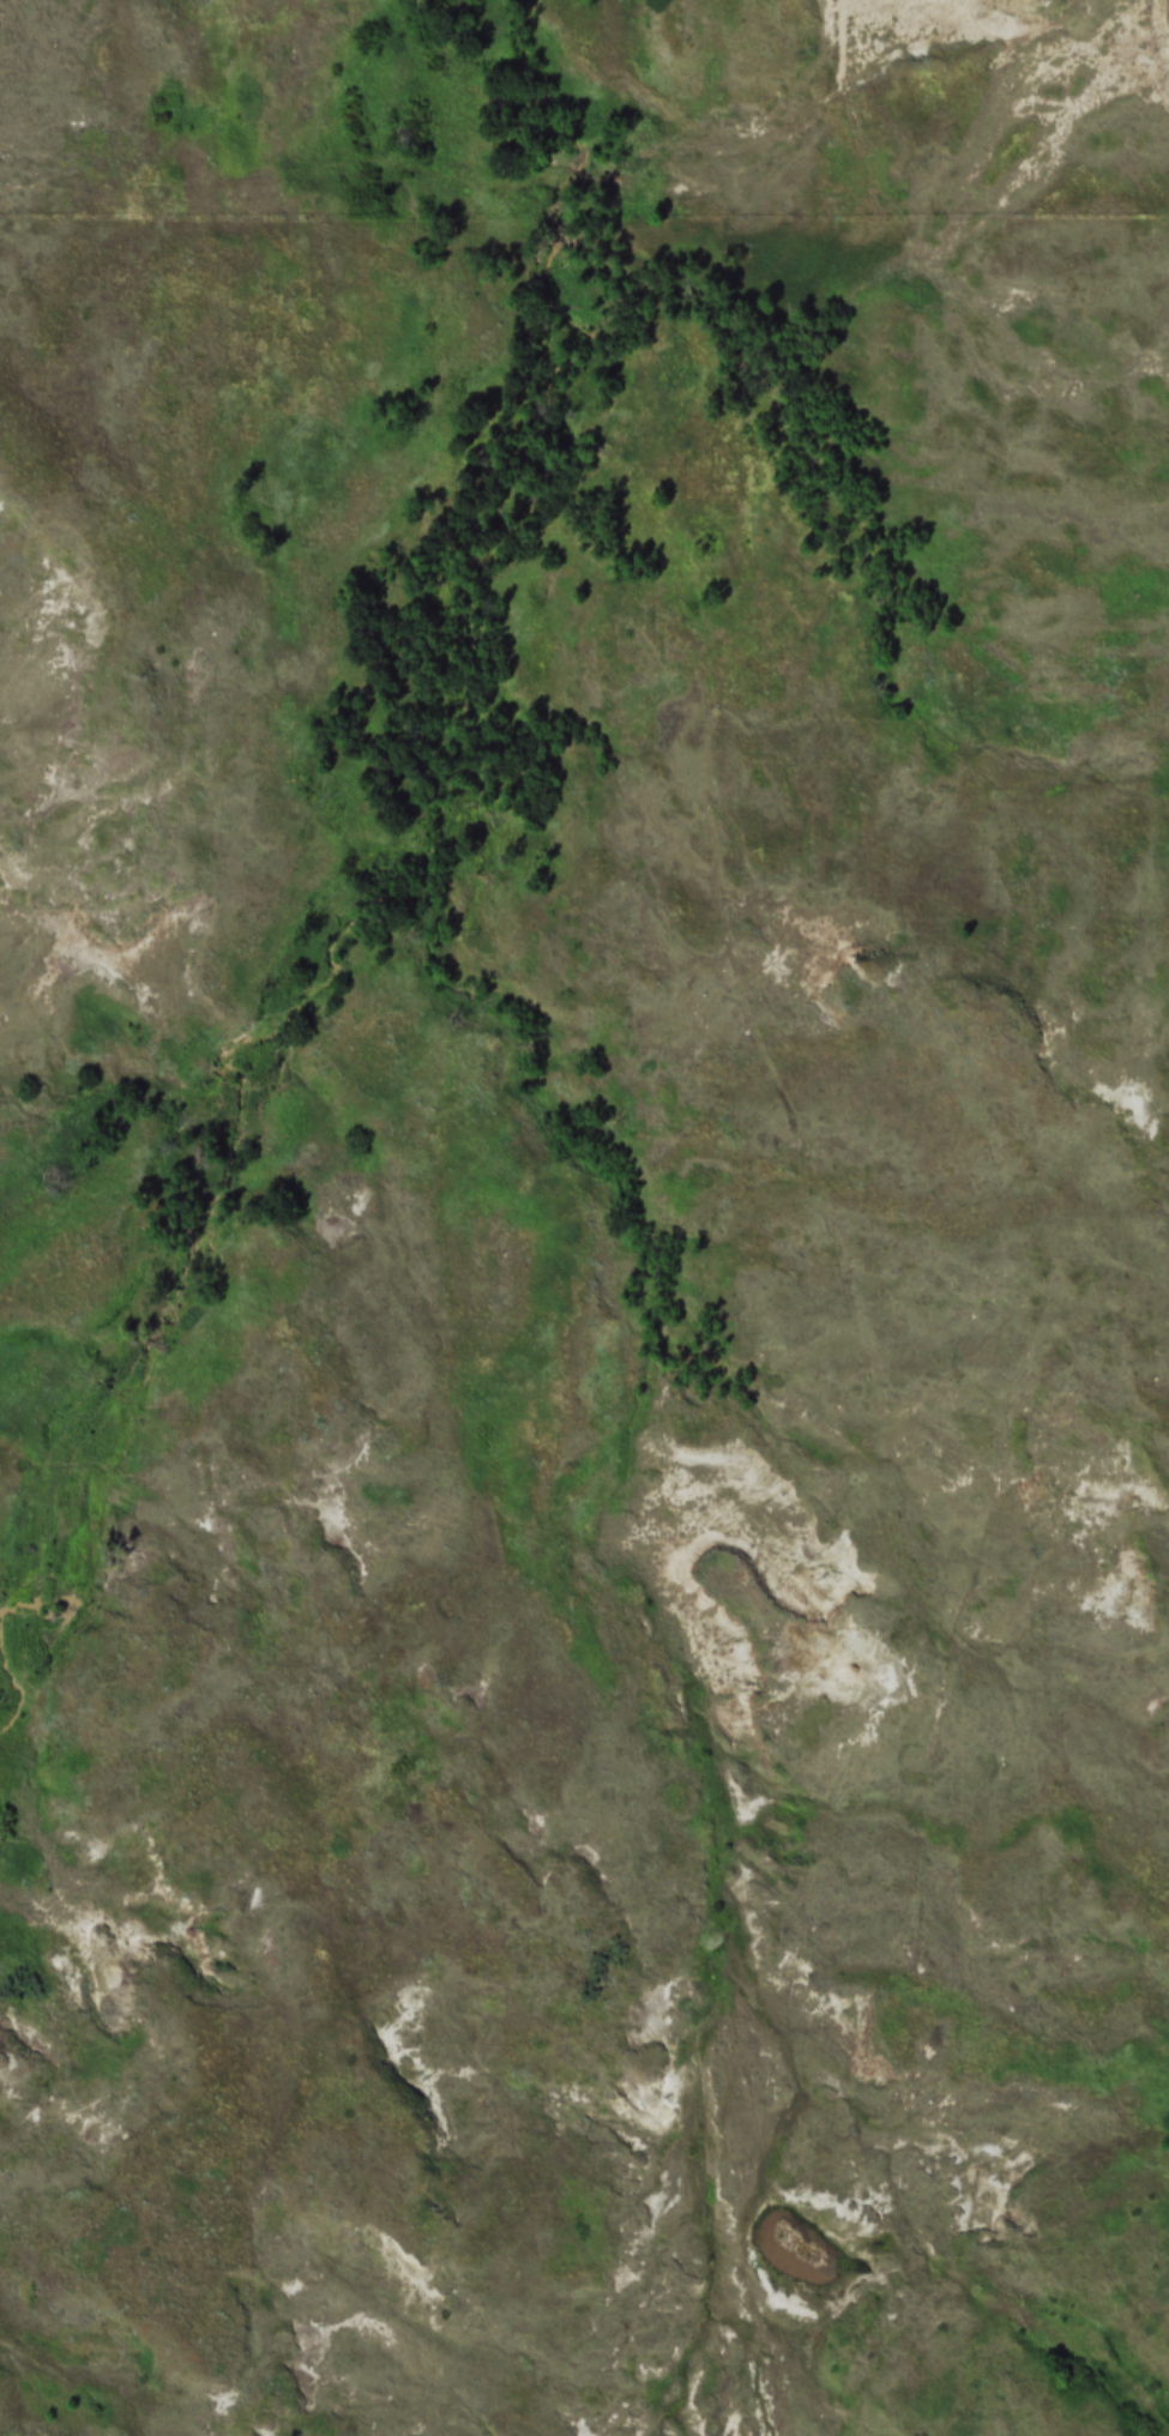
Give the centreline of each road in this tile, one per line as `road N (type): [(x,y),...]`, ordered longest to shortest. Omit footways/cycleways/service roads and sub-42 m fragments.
road 1 (track): [(848,0),(844,86),(888,203),(1089,584),(1168,693)]

